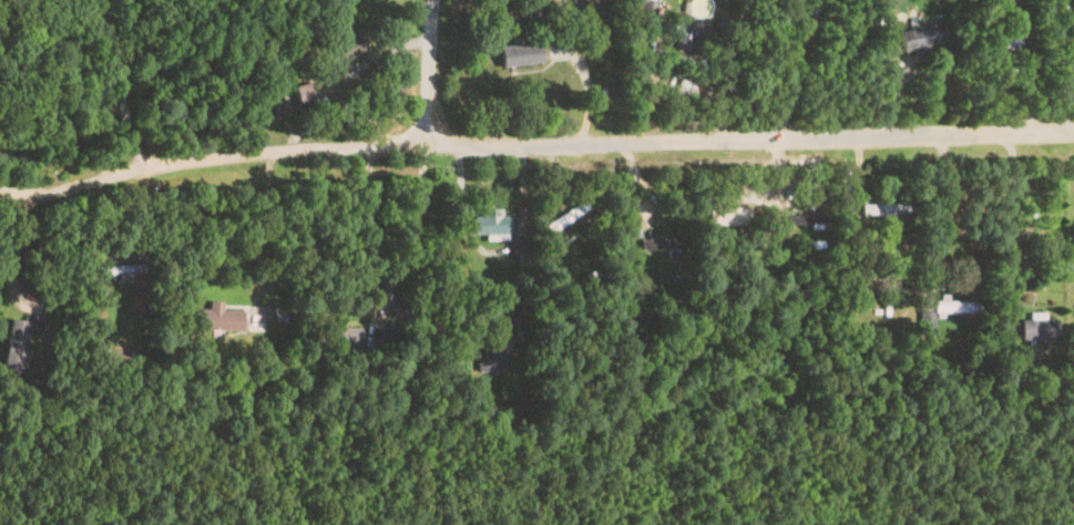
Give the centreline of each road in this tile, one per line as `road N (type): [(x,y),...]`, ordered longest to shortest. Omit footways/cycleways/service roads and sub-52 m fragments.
road 1 (residential): [(1073,129),(264,152),(142,165),(38,191),(0,187)]
road 2 (residential): [(431,0),(427,147)]

